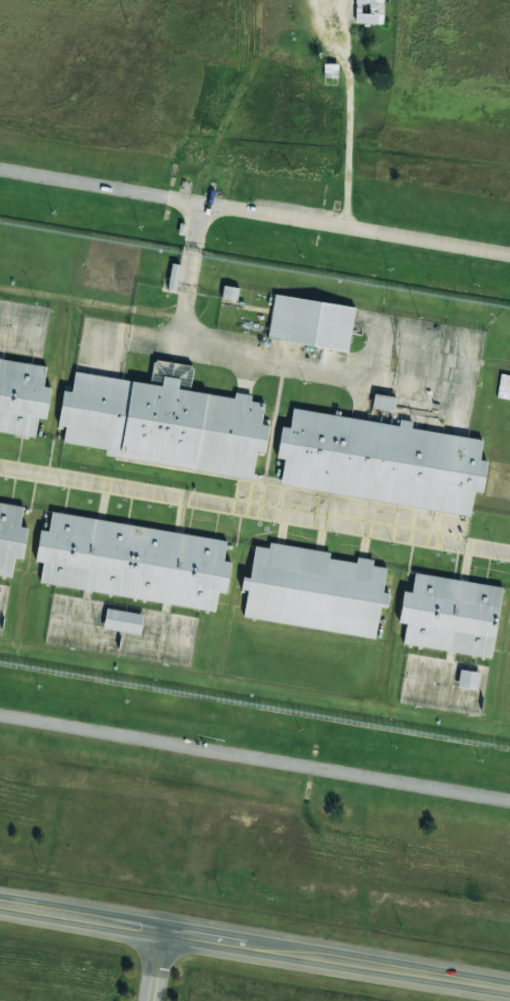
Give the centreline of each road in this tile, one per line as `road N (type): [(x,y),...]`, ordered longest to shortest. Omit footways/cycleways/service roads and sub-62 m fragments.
road 1 (secondary): [(0,908),(509,992)]

